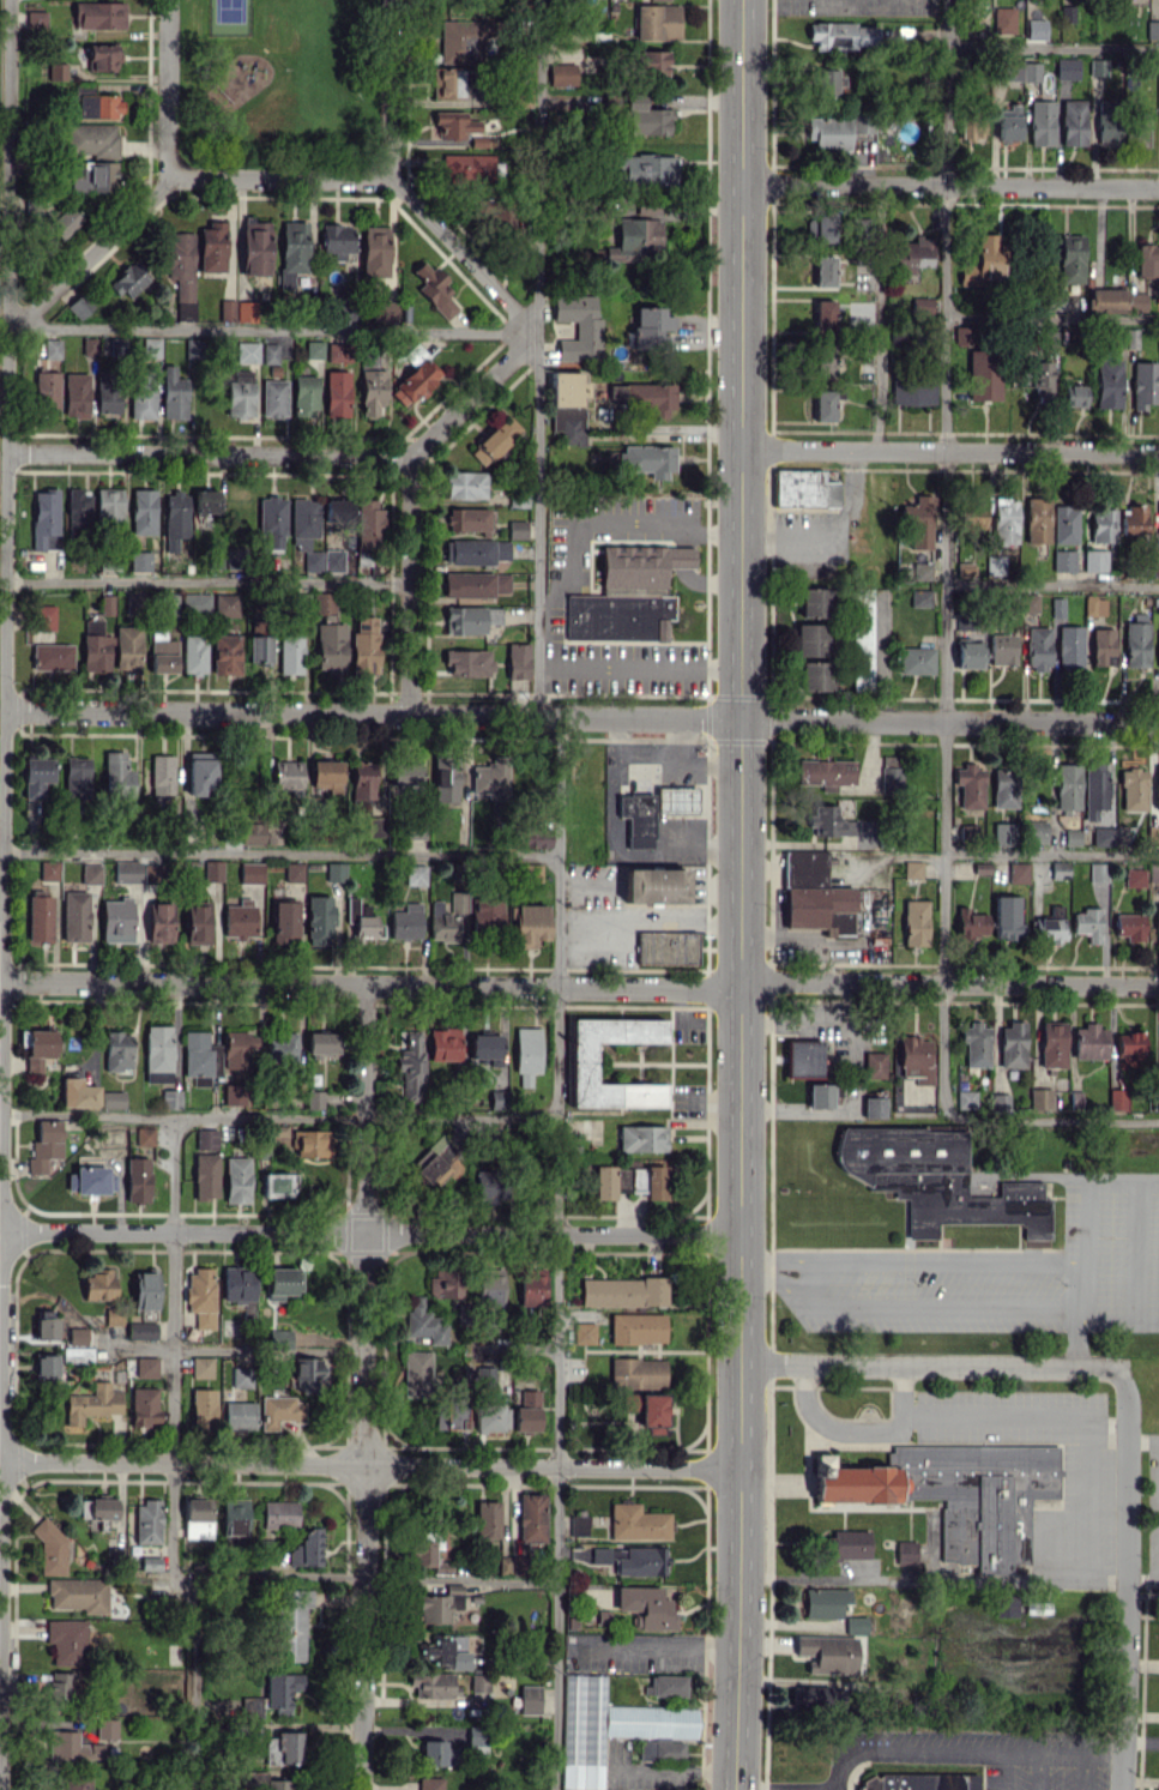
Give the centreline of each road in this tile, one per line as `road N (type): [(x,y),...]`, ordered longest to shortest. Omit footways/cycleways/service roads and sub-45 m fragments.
road 1 (secondary): [(743,0),(741,1364),(732,1789)]
road 2 (residential): [(2,981),(1158,988)]
road 3 (residential): [(4,710),(1158,723)]
road 4 (residential): [(367,983),(358,1789)]
road 5 (residential): [(1,1232),(740,1235)]
road 6 (residential): [(4,1460),(740,1467)]
road 7 (residential): [(741,448),(1158,454)]
road 8 (residential): [(742,182),(1158,188)]
road 9 (residential): [(1119,1375),(1128,1432),(1119,1789)]
road 10 (residential): [(411,456),(6,452)]
road 11 (residential): [(1119,1375),(1093,1367),(741,1364)]
road 12 (residential): [(1,1789),(4,1460)]
road 13 (residential): [(10,326),(11,0)]
road 14 (residential): [(2,981),(4,710)]
road 15 (residential): [(4,710),(6,452)]
road 16 (residential): [(411,456),(409,713)]
road 17 (residential): [(1,1232),(2,981)]
road 18 (residential): [(4,1460),(1,1232)]
road 19 (residential): [(171,176),(10,326)]
road 20 (residential): [(541,332),(388,177)]
road 21 (residential): [(171,176),(388,177)]
road 22 (residential): [(411,456),(541,332)]
road 23 (residential): [(390,0),(388,177)]
road 24 (residential): [(170,0),(171,176)]
road 25 (residential): [(6,452),(10,326)]

